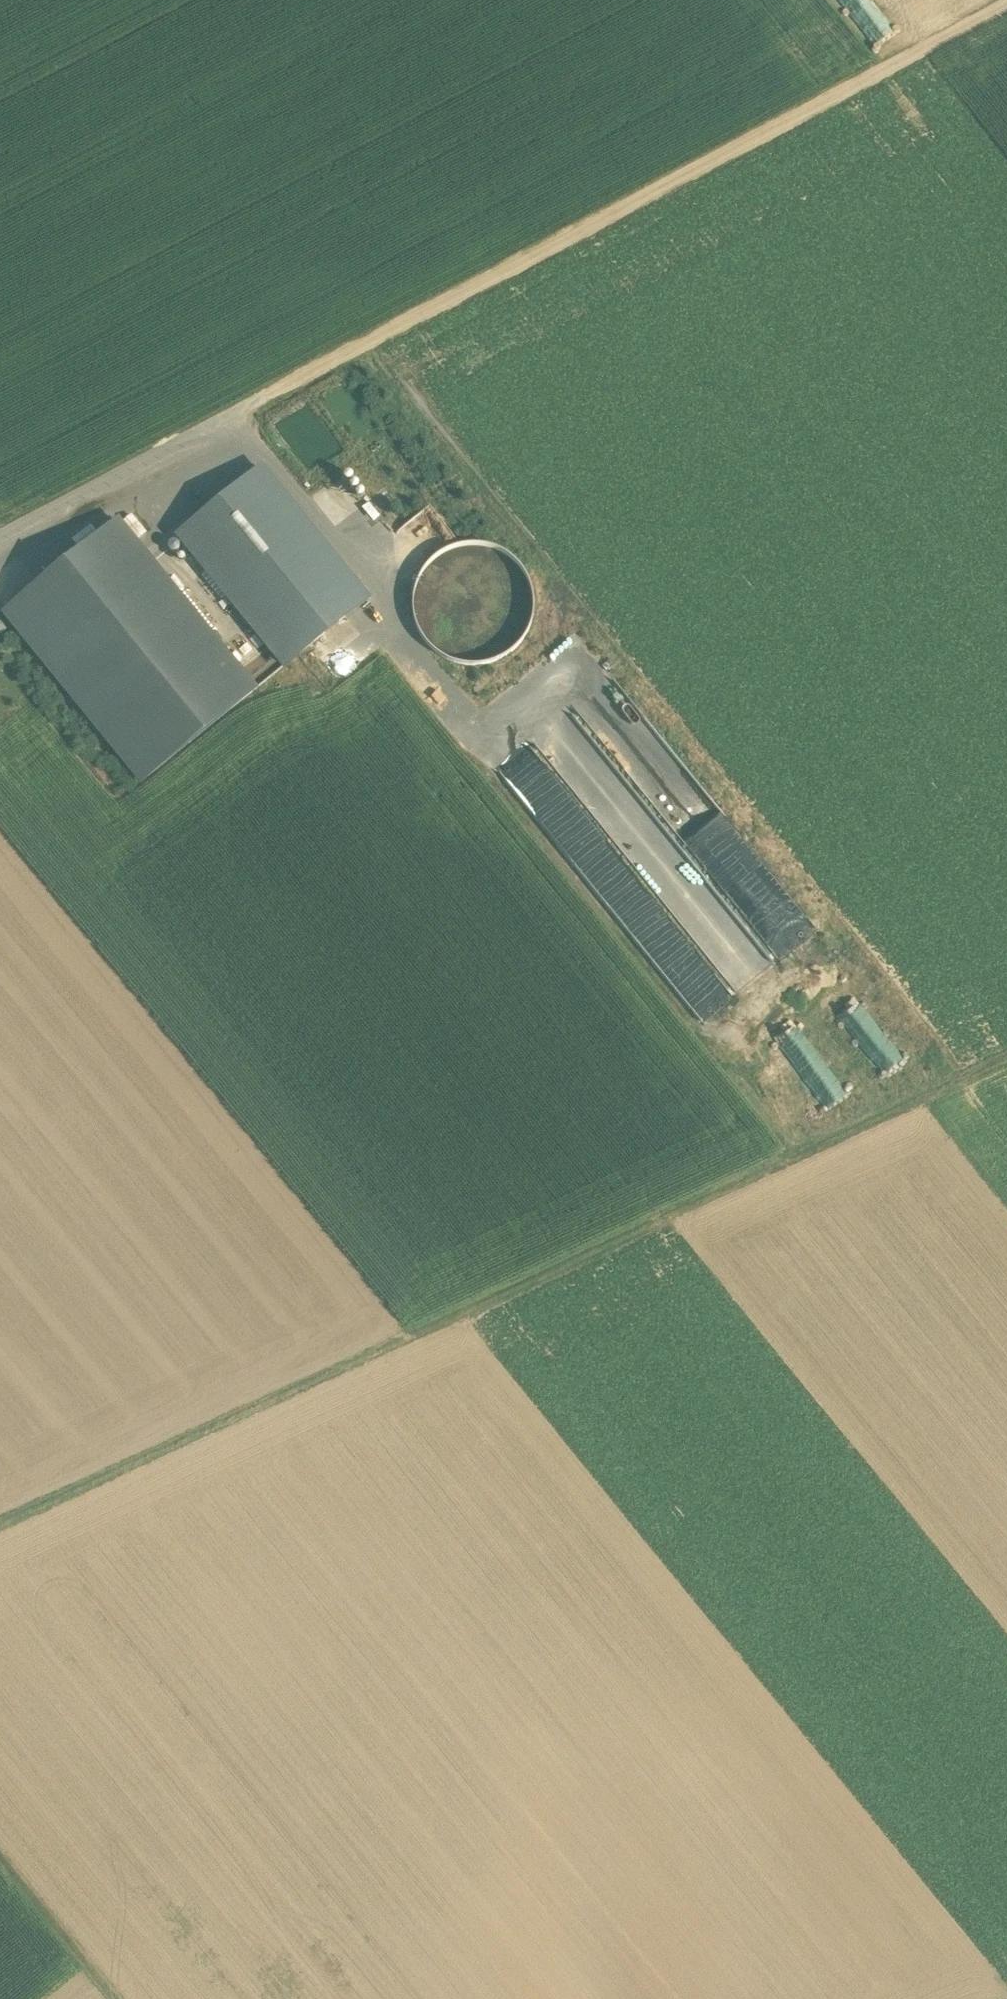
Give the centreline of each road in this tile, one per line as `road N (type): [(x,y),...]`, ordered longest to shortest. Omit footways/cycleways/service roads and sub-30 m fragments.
road 1 (track): [(1006,22),(0,552)]
road 2 (track): [(0,1525),(1006,1061)]
road 3 (track): [(0,1850),(121,1998)]

